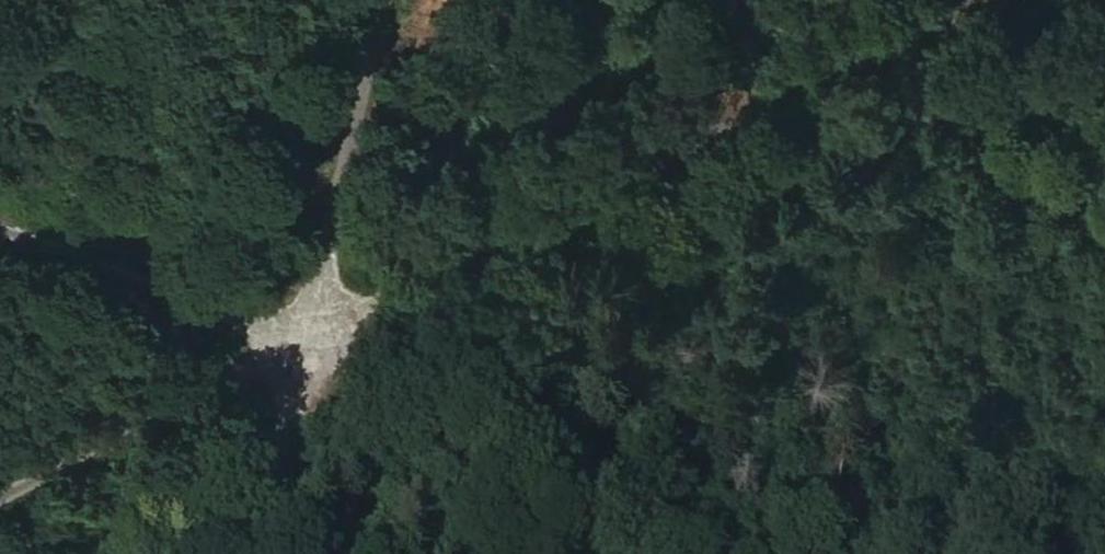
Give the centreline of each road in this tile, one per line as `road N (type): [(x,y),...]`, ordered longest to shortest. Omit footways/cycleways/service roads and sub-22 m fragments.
road 1 (track): [(326,327),(965,0)]
road 2 (track): [(326,327),(763,553)]
road 3 (track): [(0,493),(326,327)]
road 4 (track): [(0,210),(326,327)]
road 5 (track): [(326,327),(396,0)]
road 6 (track): [(326,327),(272,553)]

